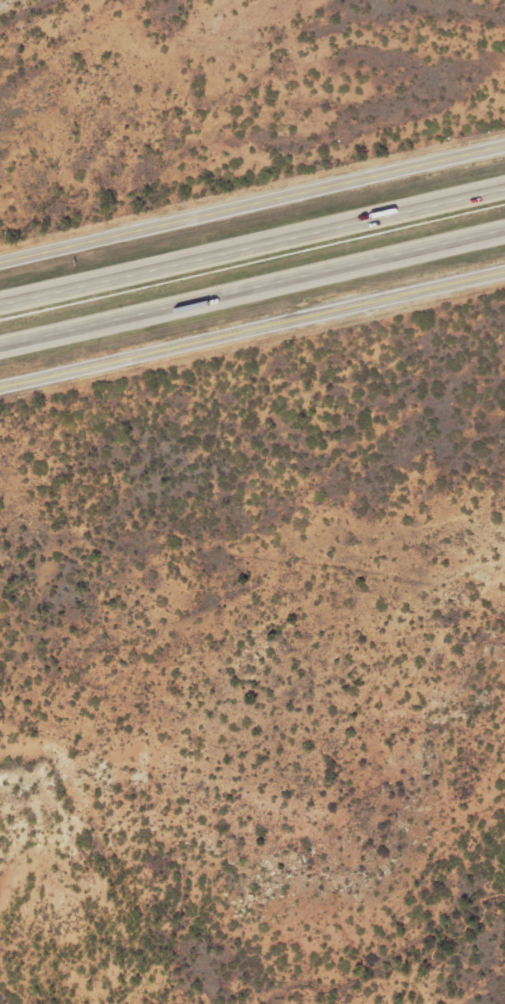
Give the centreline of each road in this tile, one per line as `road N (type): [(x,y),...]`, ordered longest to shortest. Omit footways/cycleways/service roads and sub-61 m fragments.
road 1 (motorway): [(0,344),(504,228)]
road 2 (tertiary): [(0,377),(504,270)]
road 3 (tertiary): [(0,237),(504,134)]
road 4 (motorway): [(504,188),(89,284)]

